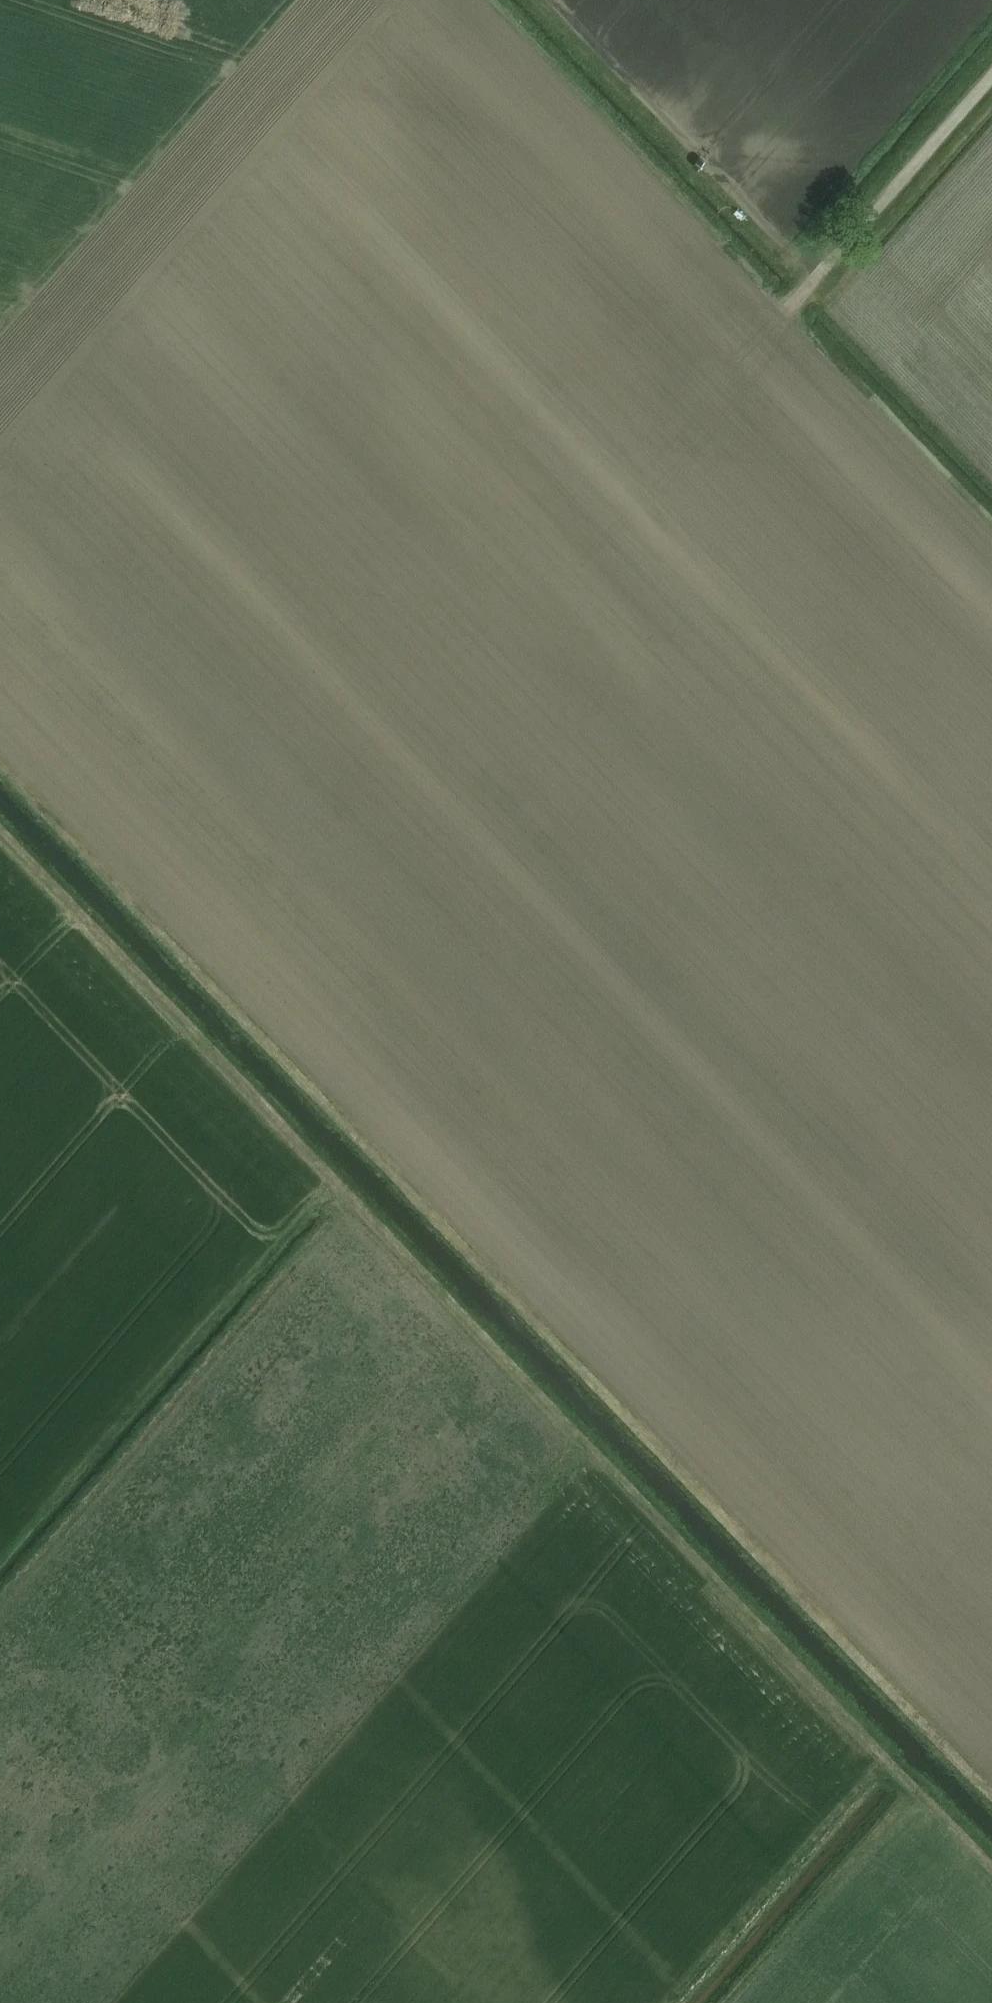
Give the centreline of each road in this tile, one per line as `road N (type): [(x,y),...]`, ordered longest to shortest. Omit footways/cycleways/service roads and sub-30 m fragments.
road 1 (track): [(549,0),(808,280)]

